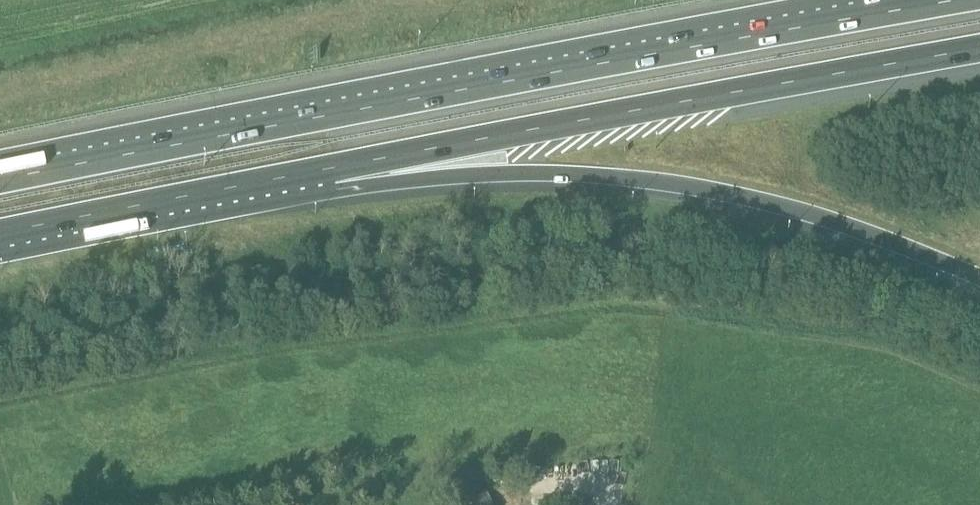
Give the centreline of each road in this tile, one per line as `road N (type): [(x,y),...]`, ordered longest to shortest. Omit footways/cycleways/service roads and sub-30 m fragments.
road 1 (motorway): [(957,0),(0,180)]
road 2 (motorway): [(331,168),(657,182),(767,200),(979,277)]
road 3 (motorway): [(331,168),(979,49)]
road 4 (motorway): [(0,234),(331,168)]

